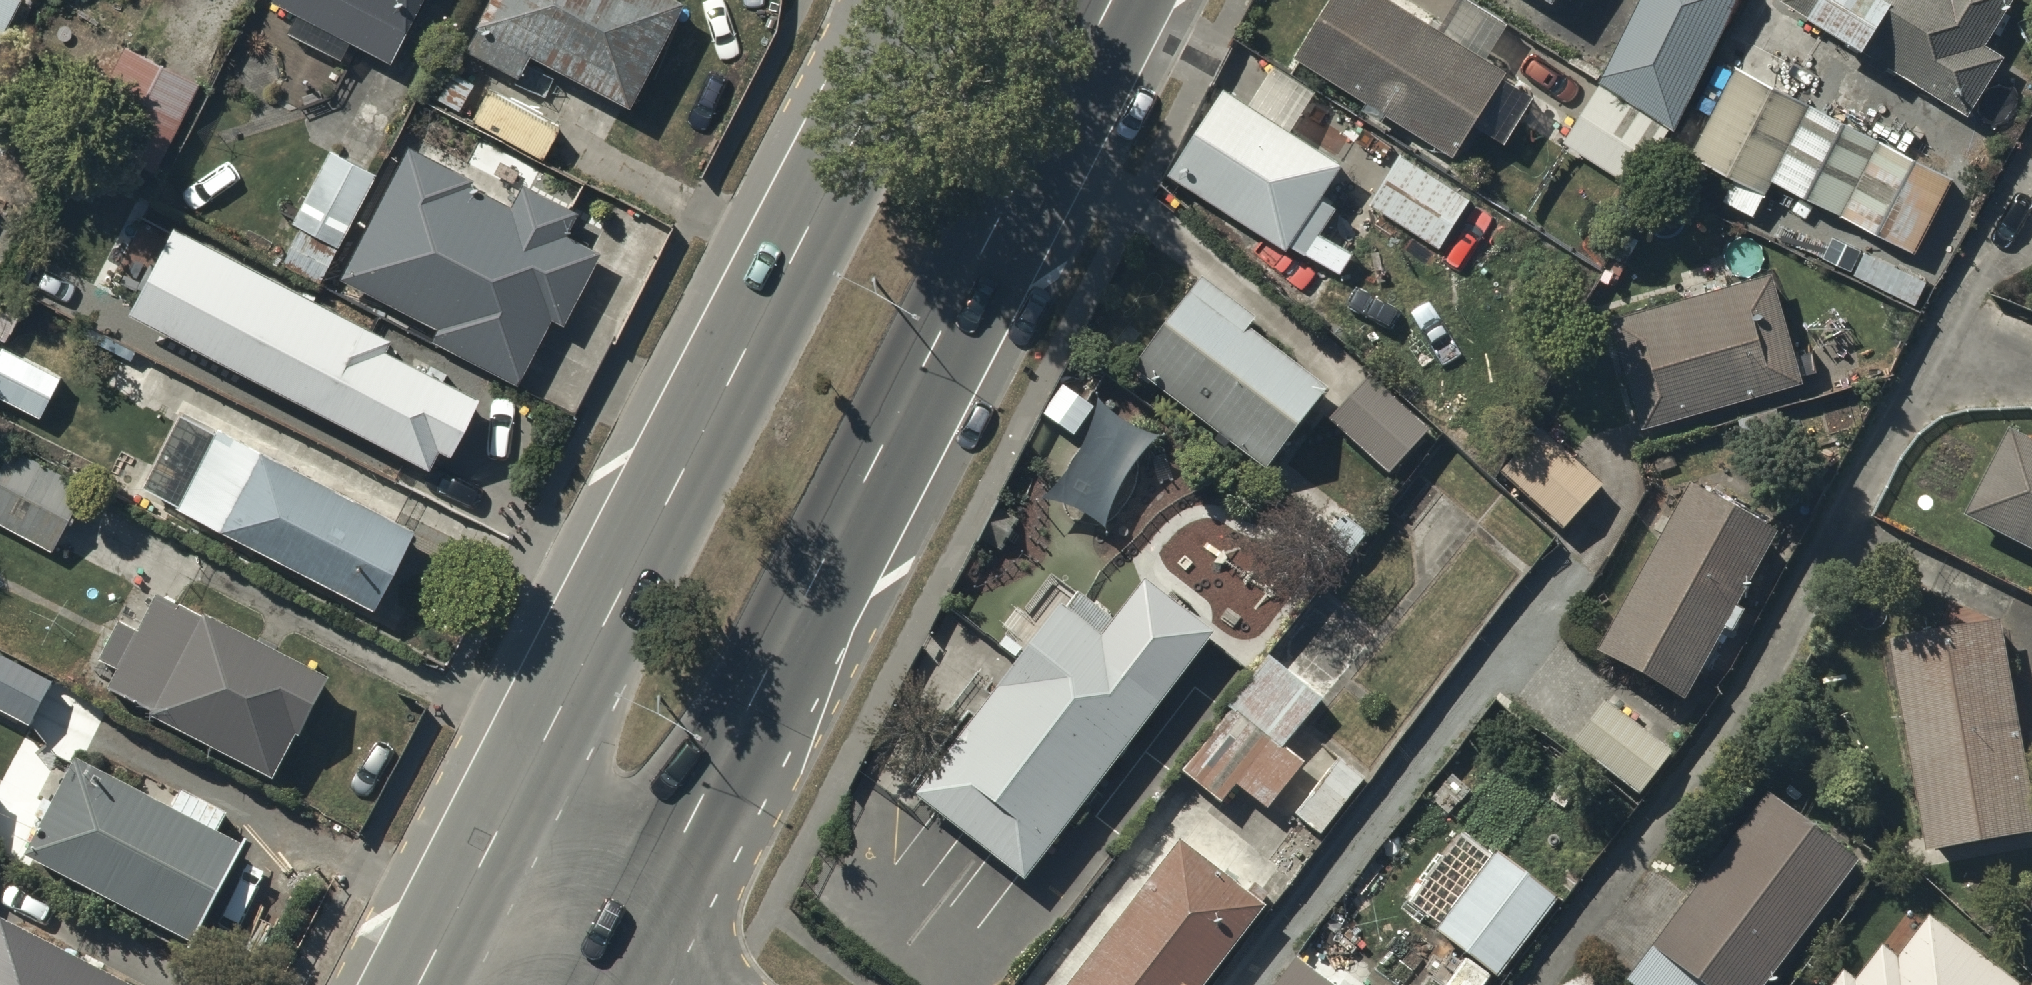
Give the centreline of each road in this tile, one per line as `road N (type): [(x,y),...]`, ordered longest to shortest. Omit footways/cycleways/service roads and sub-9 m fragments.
road 1 (primary): [(1113,0),(622,964)]
road 2 (primary): [(467,883),(924,0)]
road 3 (residential): [(622,964),(467,883)]

